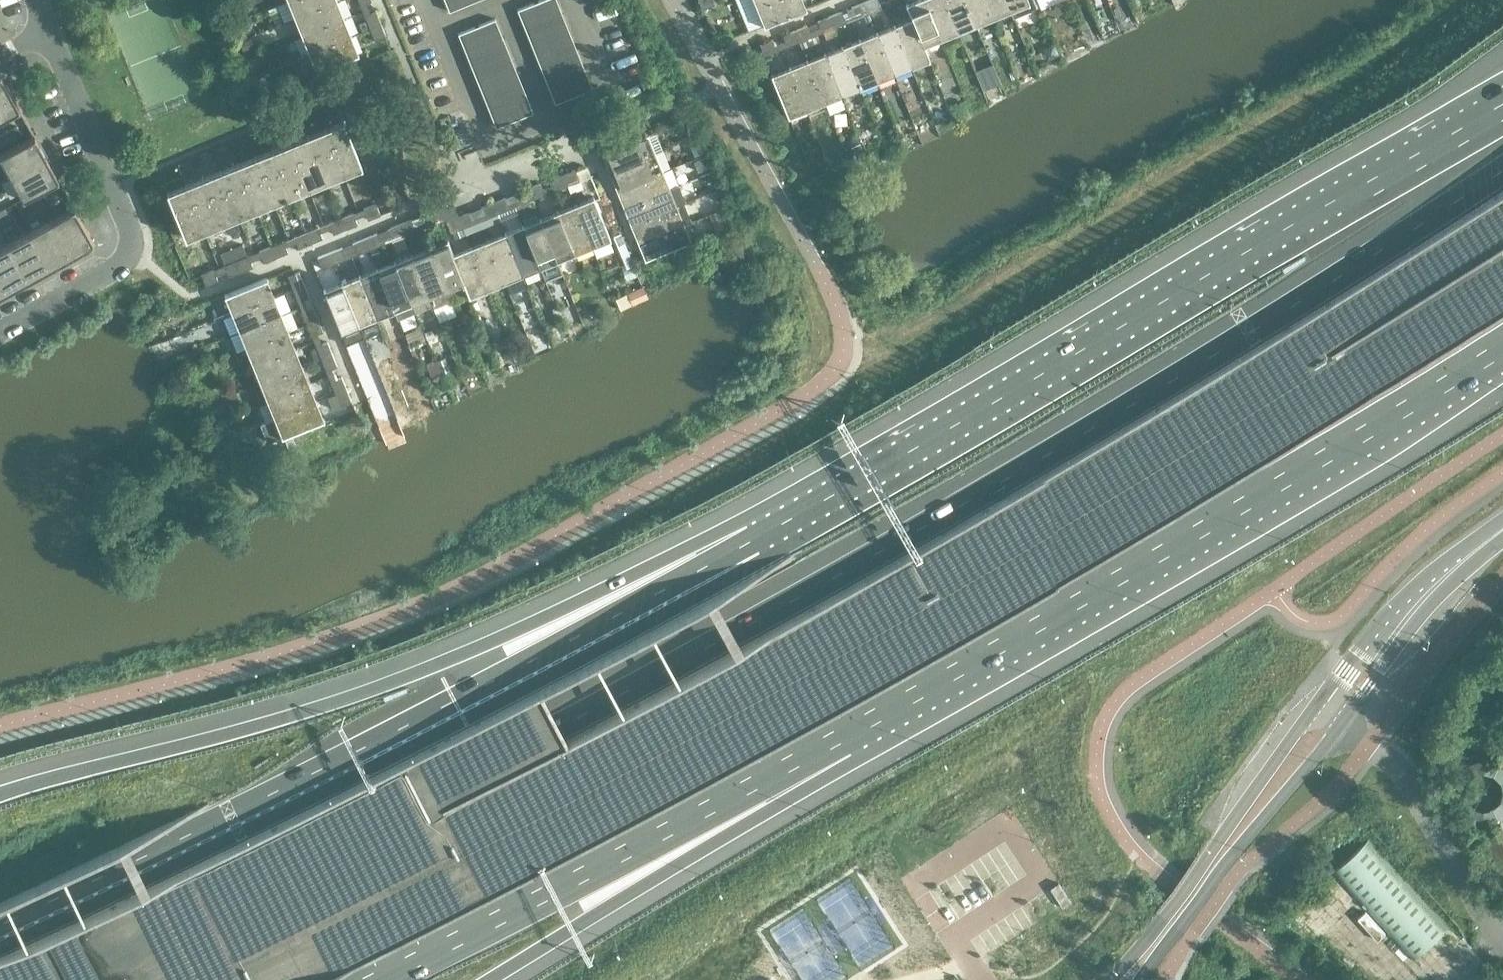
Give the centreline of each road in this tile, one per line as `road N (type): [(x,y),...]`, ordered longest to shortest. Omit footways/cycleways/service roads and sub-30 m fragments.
road 1 (motorway): [(1502,170),(1251,333),(785,605),(560,728),(36,979)]
road 2 (motorway): [(142,979),(285,914),(692,699),(1213,403),(1502,218)]
road 3 (motorway): [(229,979),(717,732),(1188,460),(1502,264)]
road 4 (motorway): [(1502,106),(753,541)]
road 5 (motorway): [(753,541),(524,690),(0,948)]
road 6 (motorway): [(753,541),(409,725),(0,925)]
road 7 (motorway): [(753,541),(332,705),(0,794)]
road 8 (motorway): [(880,714),(1502,347)]
road 9 (motorway): [(376,979),(880,714)]
road 10 (motorway): [(489,979),(855,761),(880,714)]
road 11 (residential): [(49,31),(133,252),(109,277),(0,336)]
road 12 (primary): [(1319,711),(1118,979)]
road 13 (primary): [(1139,979),(1338,725)]
road 14 (unclassified): [(1502,939),(1406,778),(1338,725)]
road 15 (primary): [(1502,528),(1457,552),(1415,588),(1319,711)]
road 16 (primary): [(1338,725),(1406,633),(1502,532)]

